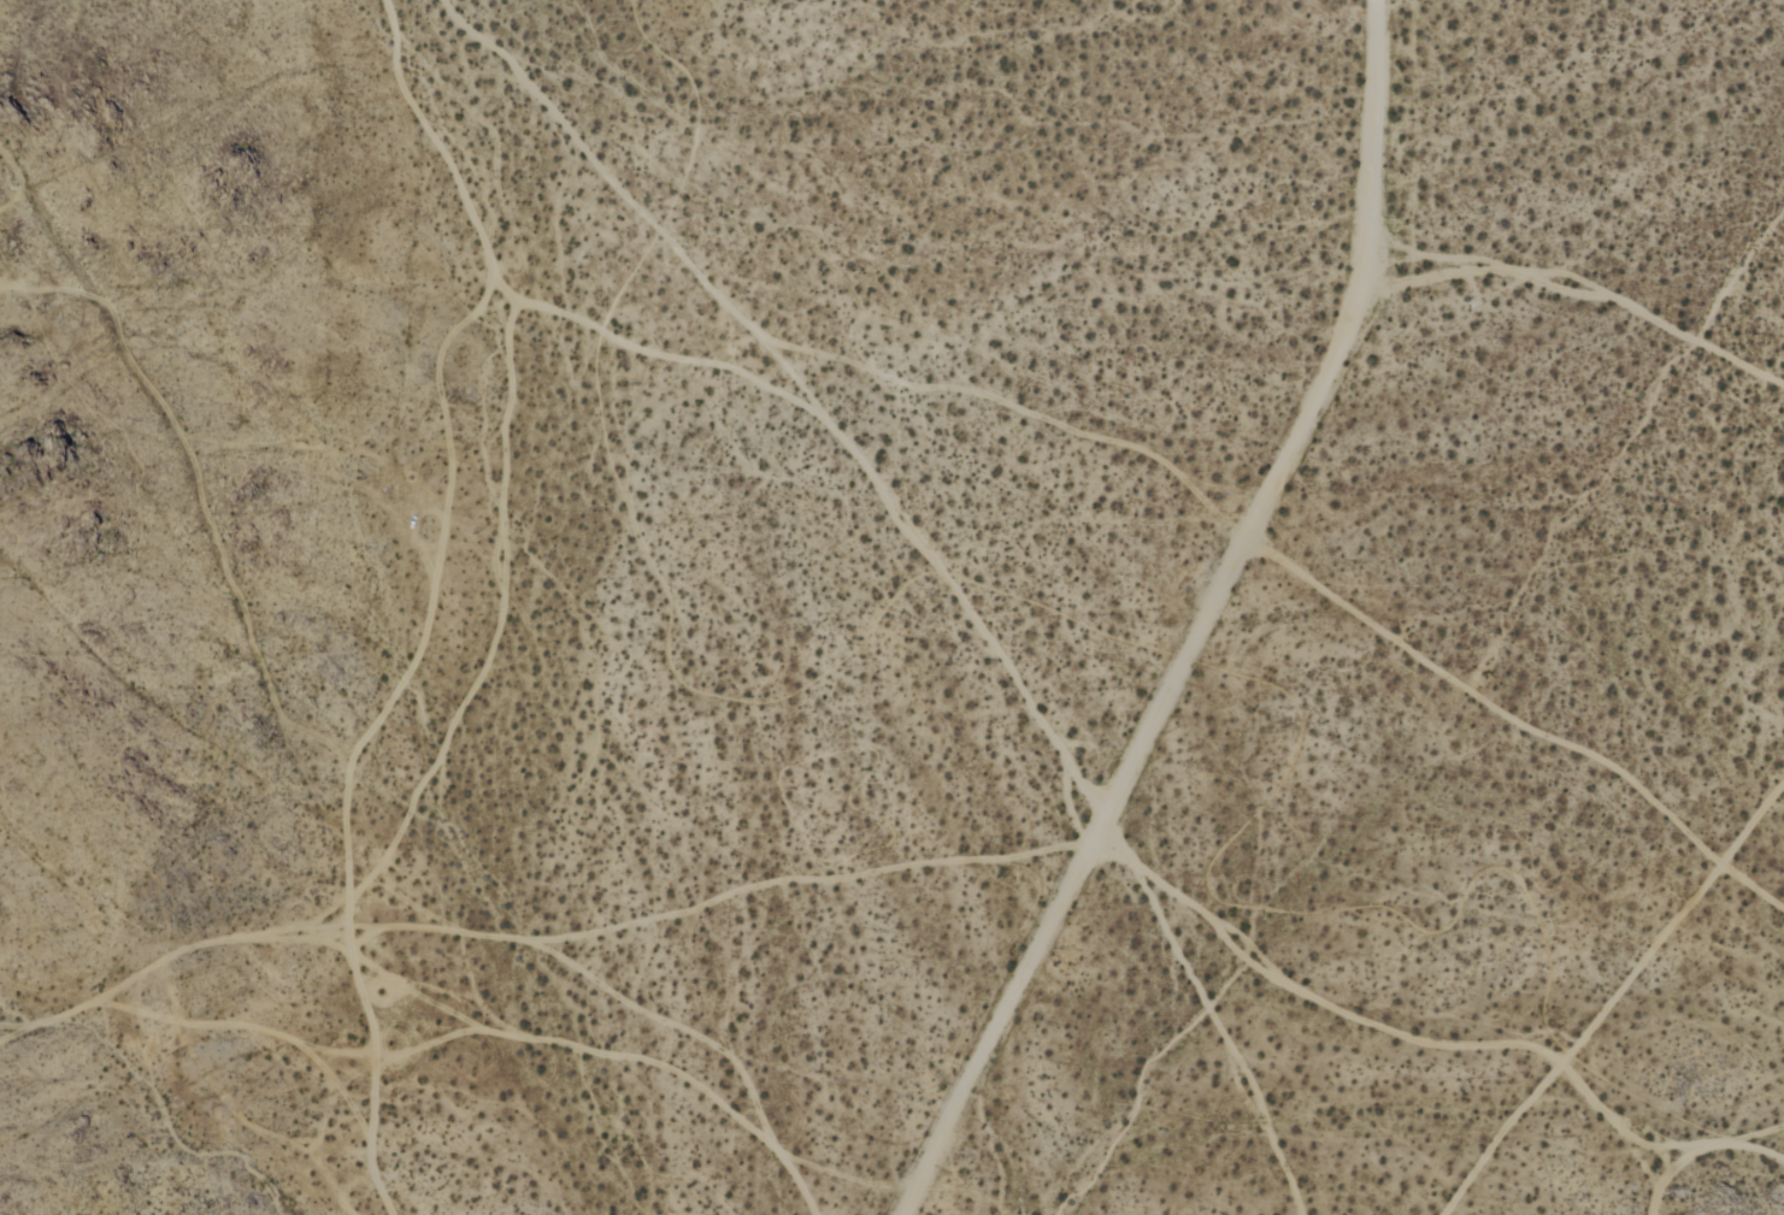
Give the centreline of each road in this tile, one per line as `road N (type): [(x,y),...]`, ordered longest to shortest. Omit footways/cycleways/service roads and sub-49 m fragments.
road 1 (track): [(1373,0),(1371,159),(1355,285),(1305,419),(898,1214)]
road 2 (track): [(1451,1214),(1500,1137),(1783,784)]

